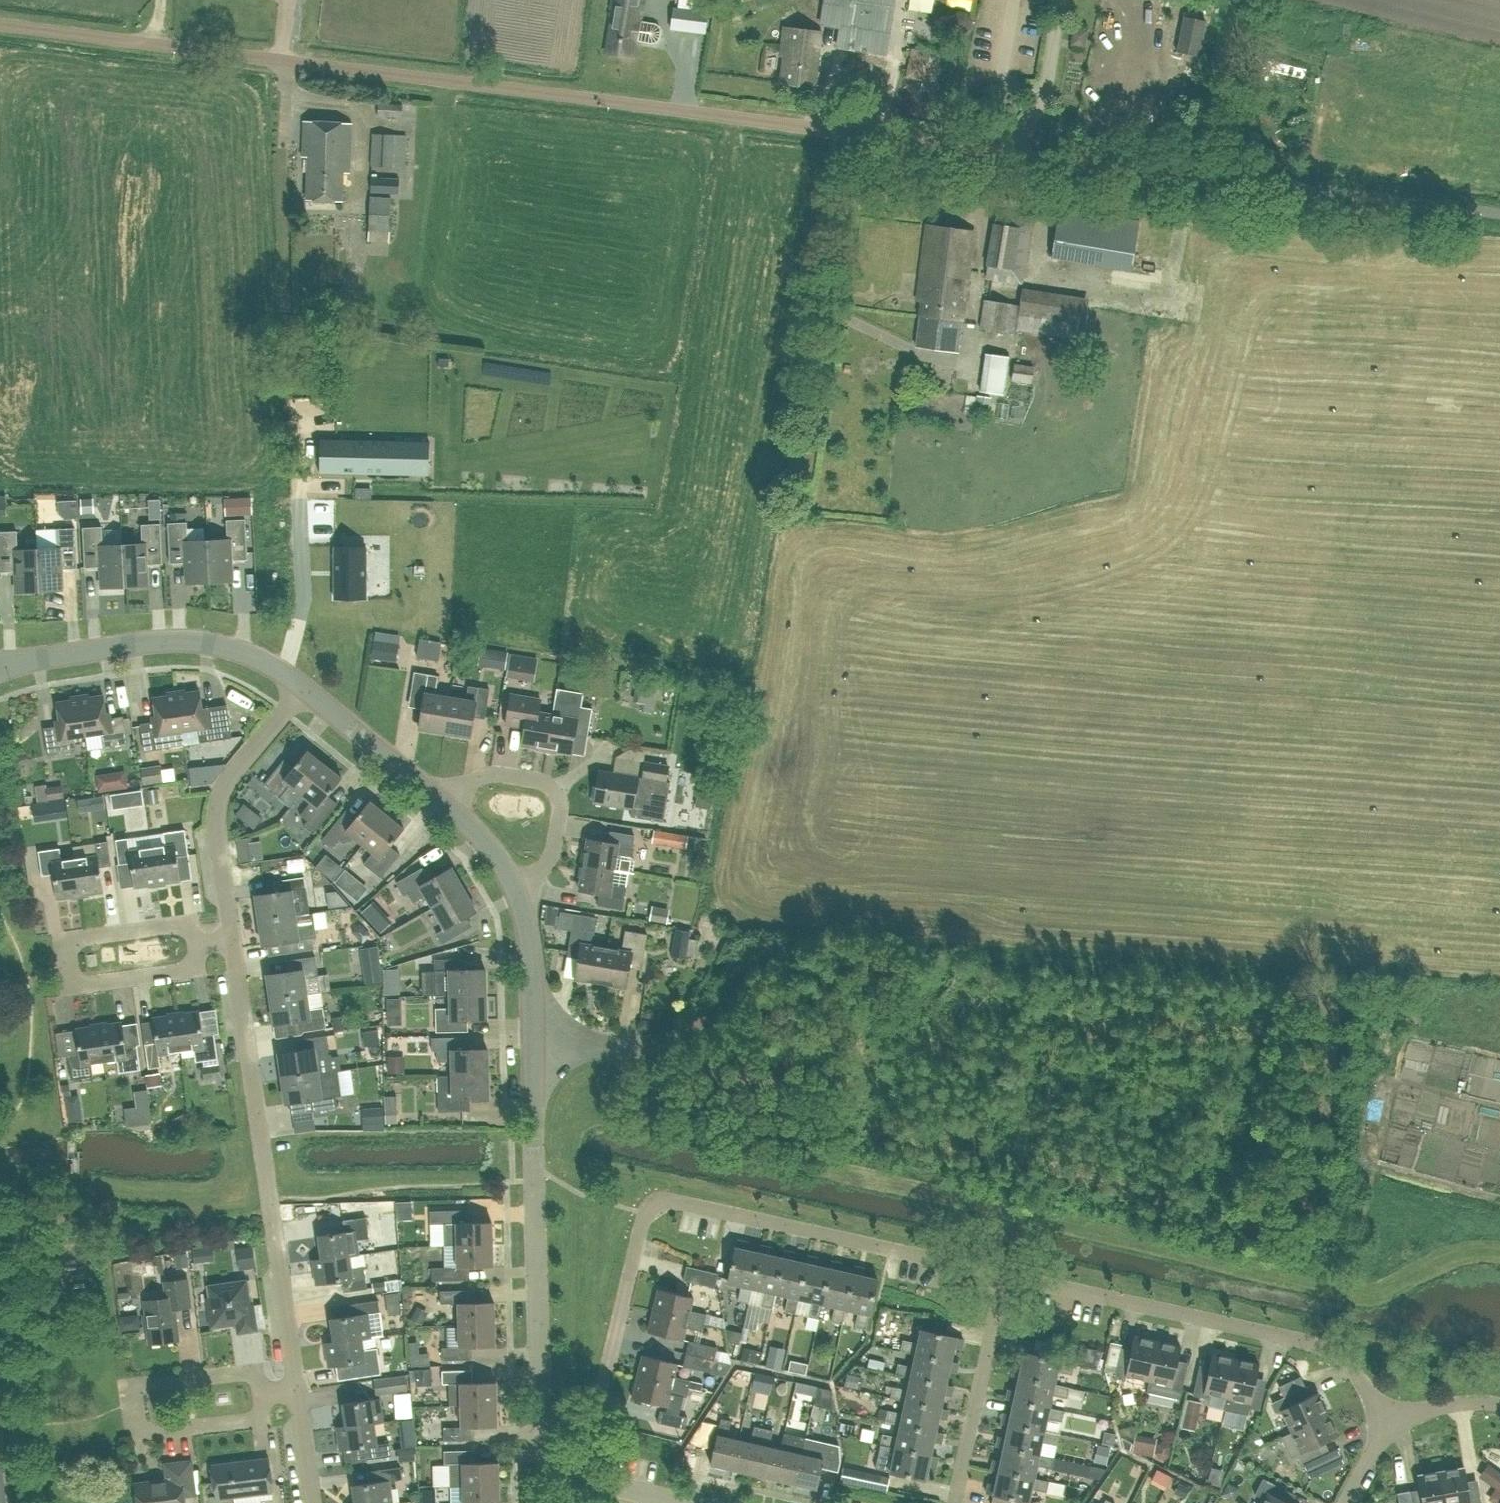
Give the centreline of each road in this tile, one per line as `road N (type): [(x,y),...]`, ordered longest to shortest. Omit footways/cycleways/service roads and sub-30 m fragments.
road 1 (residential): [(1499,213),(0,25)]
road 2 (residential): [(1001,1277),(665,1198),(643,1212),(579,1481)]
road 3 (residential): [(579,1481),(548,1459),(539,1433),(531,981),(519,898)]
road 4 (residential): [(298,1388),(234,940)]
road 5 (residential): [(1389,1422),(1348,1365),(1322,1346),(1001,1277)]
road 6 (residential): [(269,1392),(261,1420),(142,1435),(127,1408),(137,1386),(249,1370)]
road 7 (residential): [(304,688),(243,652),(187,640),(0,666)]
road 8 (residential): [(203,946),(195,968),(78,985),(64,964),(69,940),(189,924)]
road 9 (residential): [(234,940),(217,804),(230,777),(304,688)]
road 10 (residential): [(519,898),(550,859),(559,811),(554,788),(488,775),(447,808)]
road 11 (residential): [(954,1502),(1001,1277)]
road 12 (residential): [(447,808),(304,688)]
road 13 (track): [(1194,174),(1249,0)]

